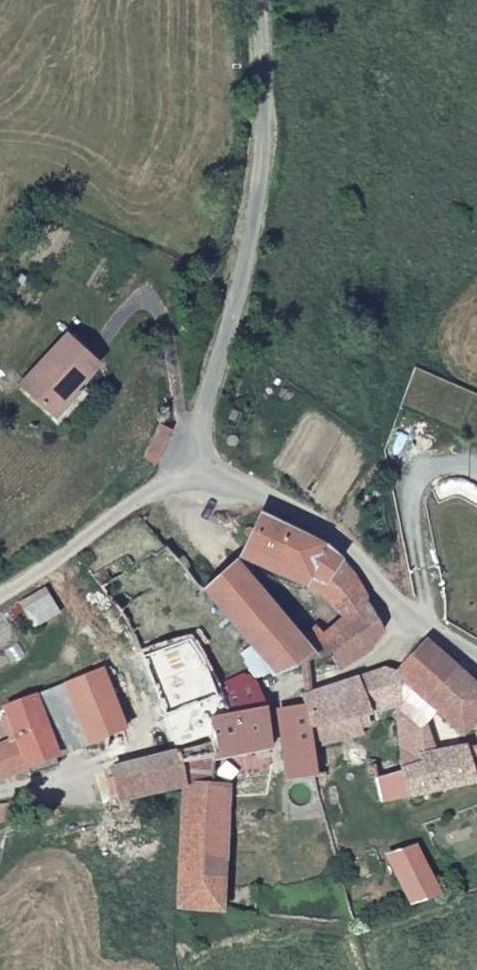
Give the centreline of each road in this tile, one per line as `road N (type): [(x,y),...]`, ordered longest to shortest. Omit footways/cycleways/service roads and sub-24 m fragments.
road 1 (unclassified): [(259,0),(265,123),(255,212),(211,395),(191,447)]
road 2 (unclassified): [(476,658),(418,621),(334,535),(224,481),(191,447)]
road 3 (unclassified): [(191,447),(156,487),(0,597)]
road 4 (residential): [(191,447),(154,306),(132,305),(95,346)]

